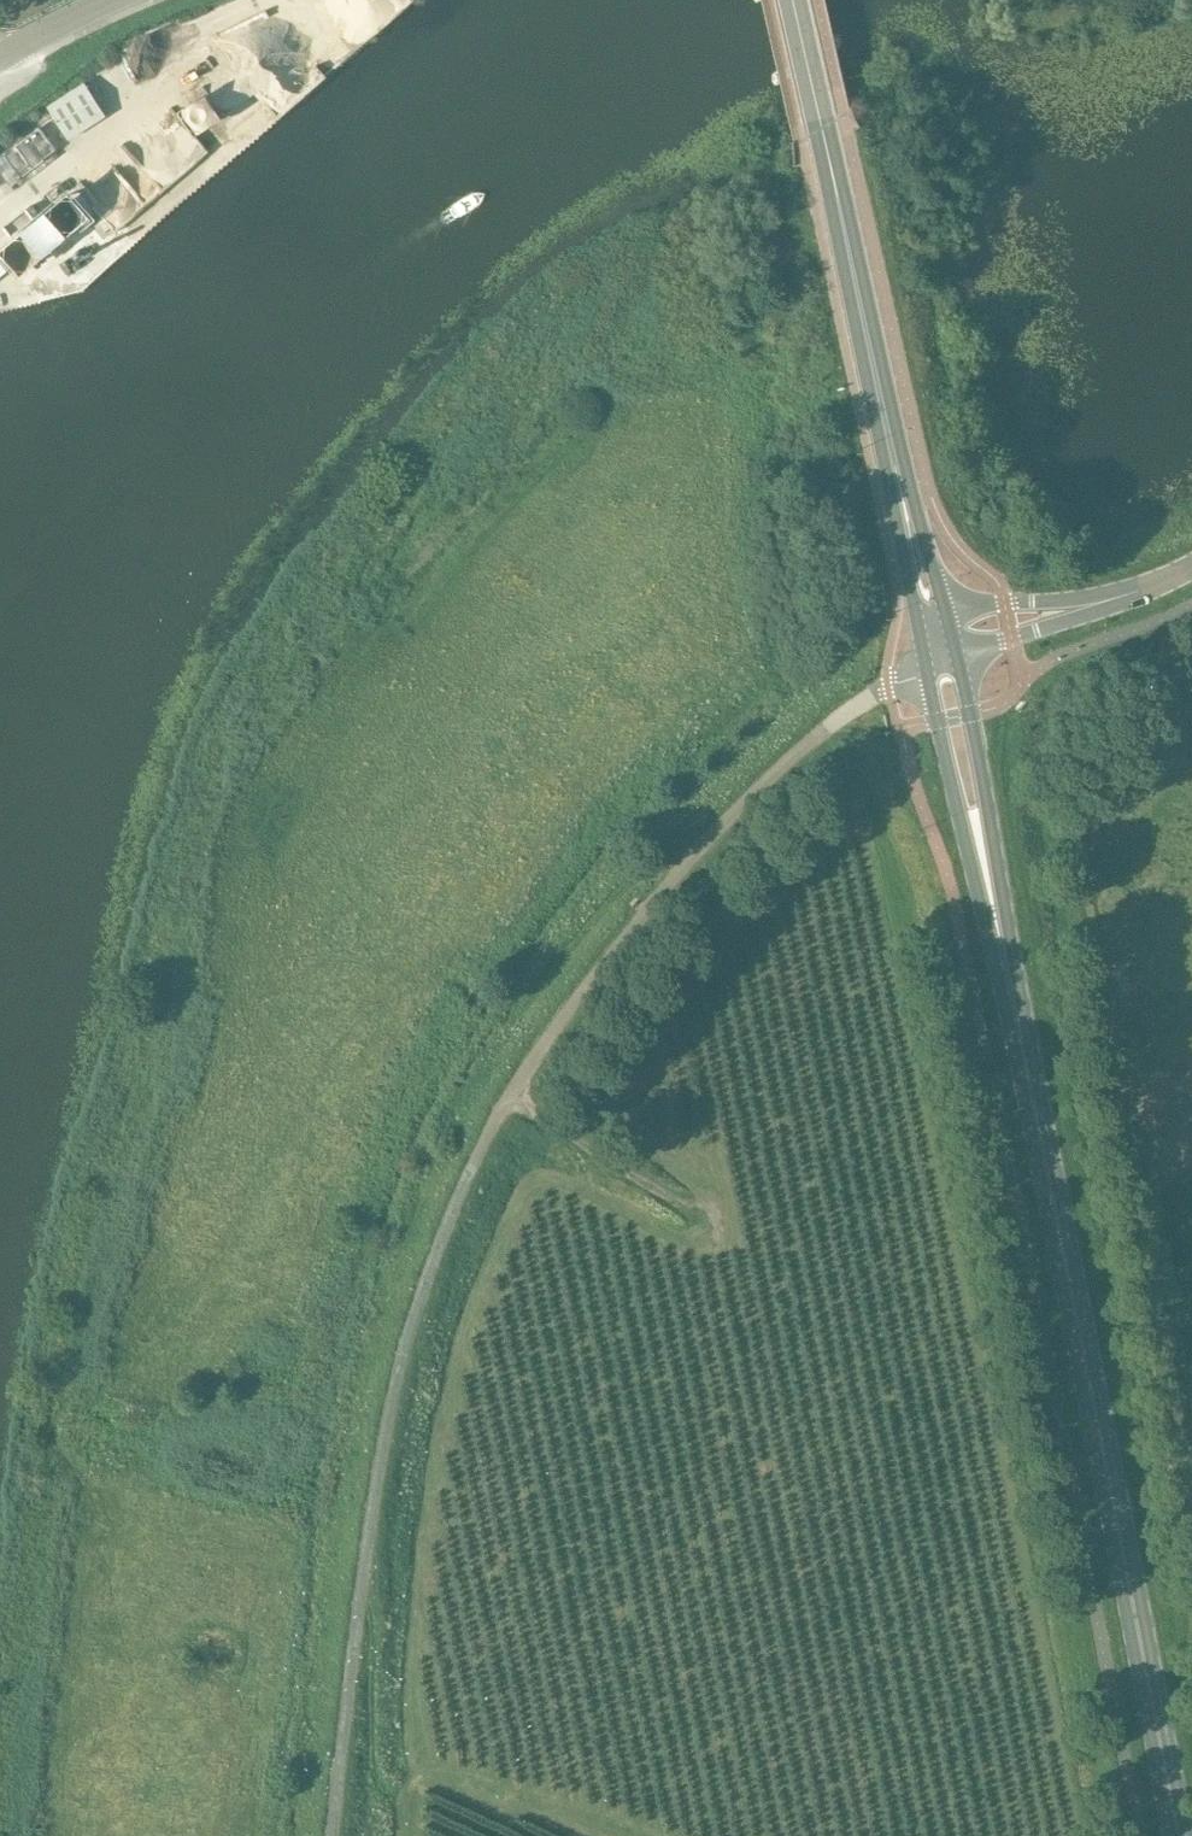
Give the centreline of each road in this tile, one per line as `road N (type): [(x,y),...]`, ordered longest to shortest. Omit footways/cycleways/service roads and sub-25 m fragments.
road 1 (unclassified): [(332,1835),(354,1632),(409,1331),(489,1133),(599,967),(692,858),(827,728),(925,675)]
road 2 (track): [(692,858),(650,865),(538,995),(512,1004),(444,974),(400,979),(301,1083),(223,1233),(162,1321),(63,1402),(53,1436),(77,1464),(75,1482),(93,1514),(60,1835)]
road 3 (primary): [(1181,1835),(1007,979)]
road 4 (primary): [(793,0),(885,433)]
road 5 (primary): [(925,675),(988,939),(1007,979)]
road 6 (primary): [(1007,979),(997,868),(959,668)]
road 7 (tertiary): [(955,653),(1119,602),(1172,574)]
road 8 (tertiary): [(1172,574),(946,616)]
road 9 (primary): [(885,433),(885,466),(916,623)]
road 10 (primary): [(946,616),(885,433)]
road 11 (tertiary): [(0,53),(108,0)]

